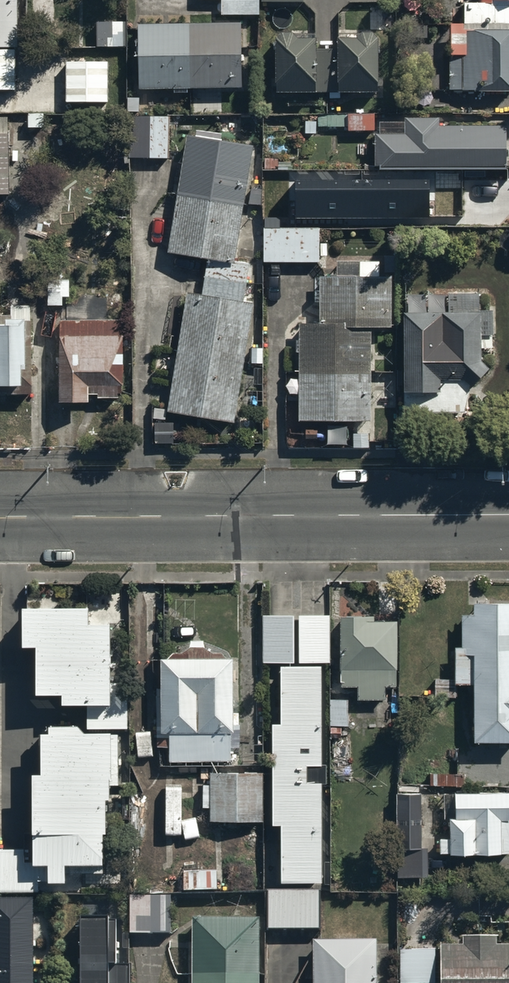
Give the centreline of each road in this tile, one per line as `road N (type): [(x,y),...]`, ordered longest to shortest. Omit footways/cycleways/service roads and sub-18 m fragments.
road 1 (secondary): [(0,517),(508,515)]

